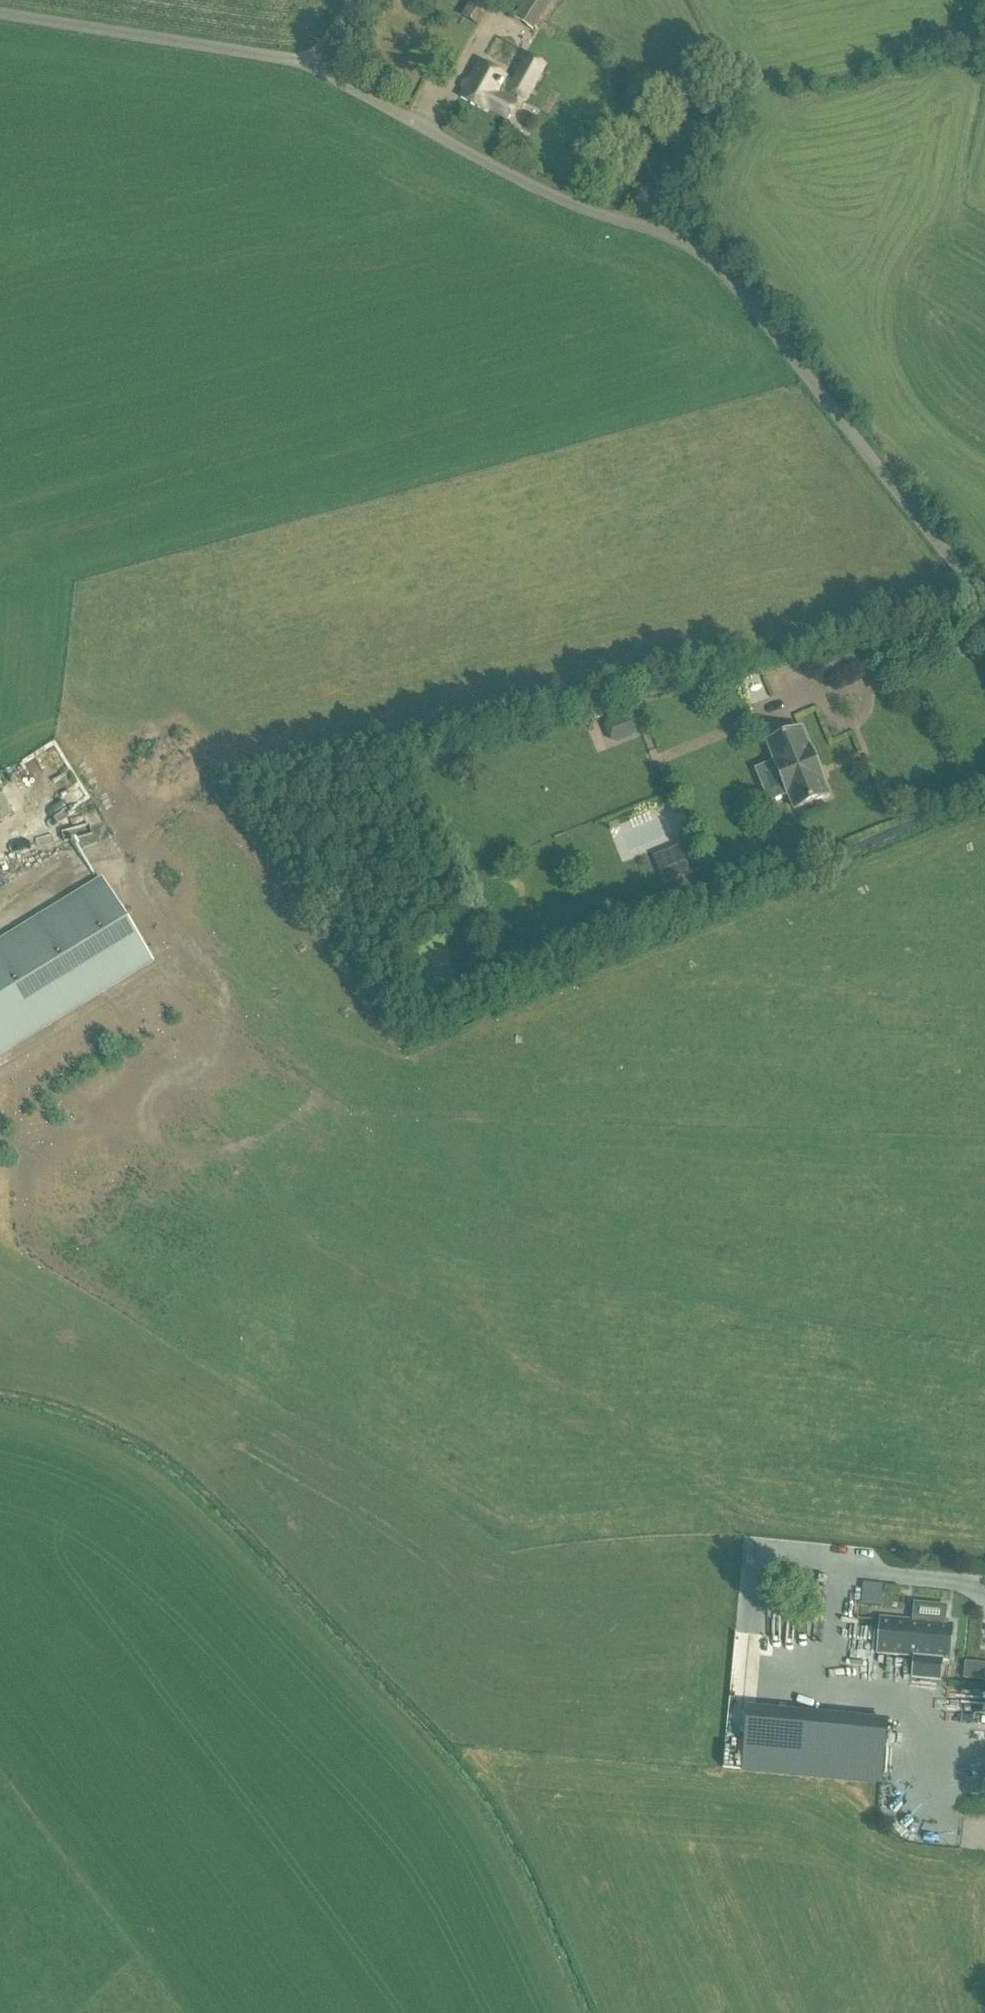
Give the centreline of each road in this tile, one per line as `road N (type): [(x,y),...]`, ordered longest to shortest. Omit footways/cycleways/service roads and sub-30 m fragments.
road 1 (unclassified): [(319,66),(524,183),(691,248),(725,275),(984,598)]
road 2 (unclassified): [(319,66),(0,15)]

